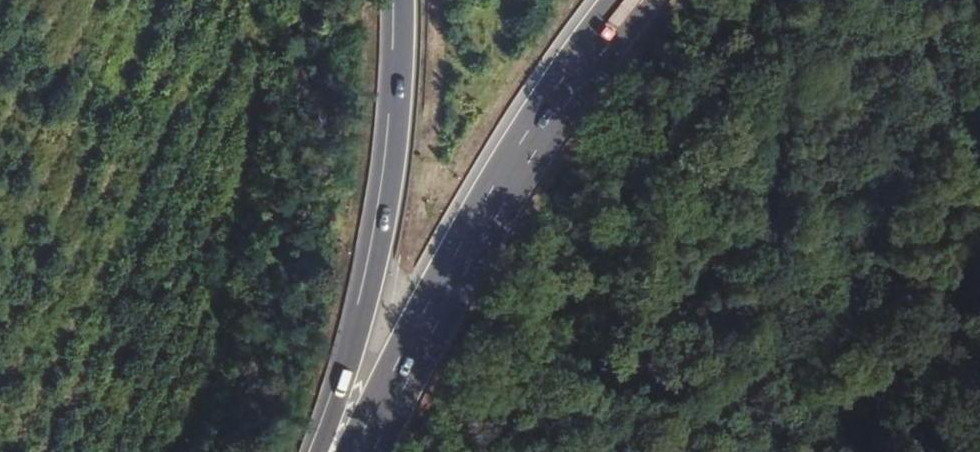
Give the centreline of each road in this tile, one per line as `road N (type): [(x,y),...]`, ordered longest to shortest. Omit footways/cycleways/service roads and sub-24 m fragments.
road 1 (motorway): [(636,0),(468,250),(366,451)]
road 2 (motorway): [(403,0),(385,213),(326,451)]

